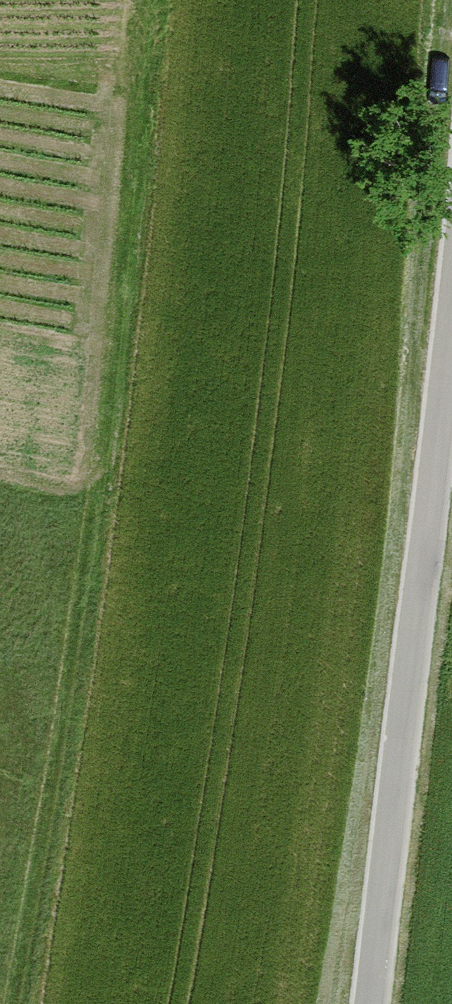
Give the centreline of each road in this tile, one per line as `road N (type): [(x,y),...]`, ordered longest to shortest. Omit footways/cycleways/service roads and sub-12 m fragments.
road 1 (track): [(144,0),(101,496),(48,894),(23,1003)]
road 2 (unclassified): [(451,308),(370,1003)]

